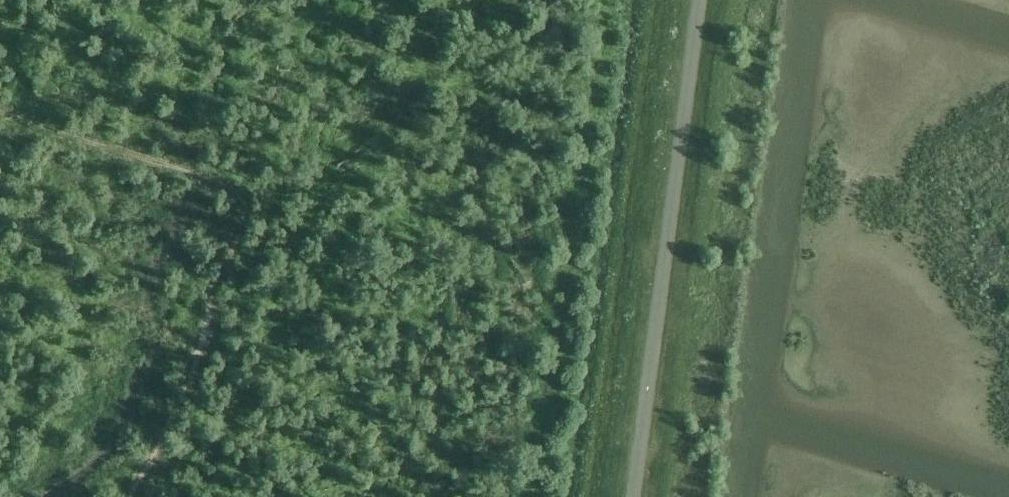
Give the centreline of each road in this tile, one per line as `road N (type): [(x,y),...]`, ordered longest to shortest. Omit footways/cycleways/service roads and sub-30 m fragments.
road 1 (unclassified): [(699,0),(632,496)]

